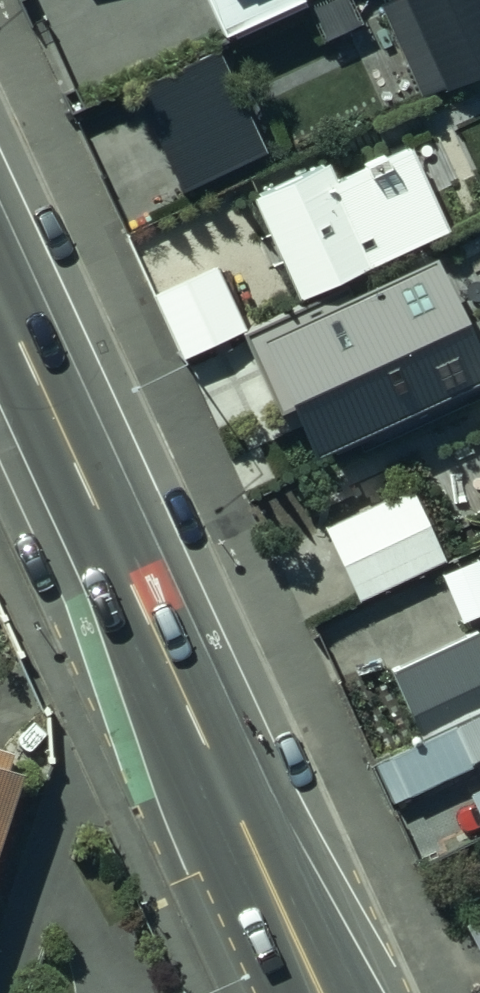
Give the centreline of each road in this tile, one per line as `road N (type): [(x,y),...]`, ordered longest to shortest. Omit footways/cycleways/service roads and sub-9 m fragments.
road 1 (secondary): [(0,301),(320,992)]

